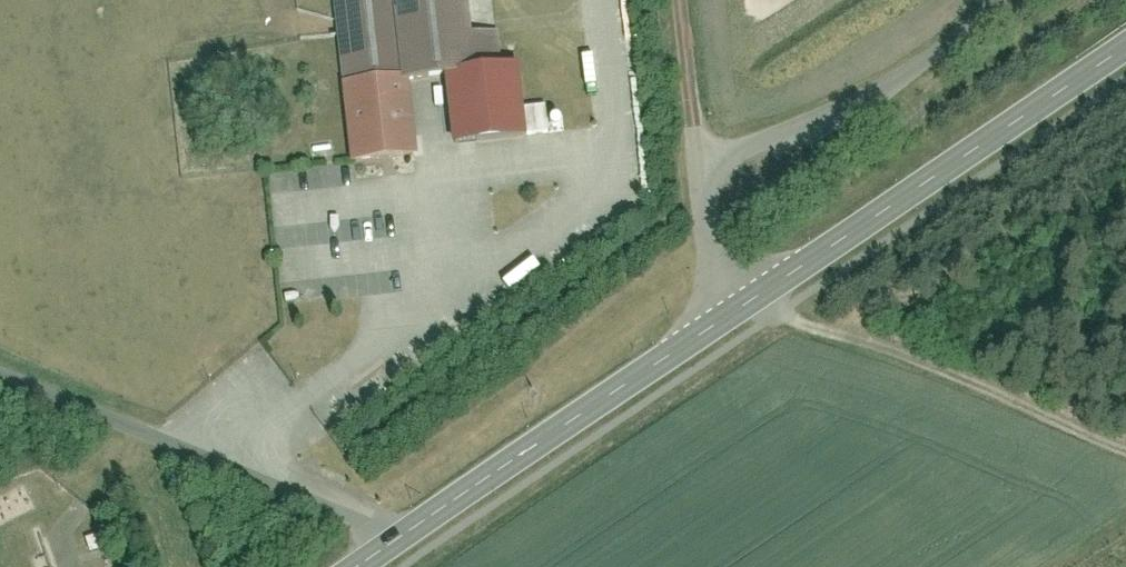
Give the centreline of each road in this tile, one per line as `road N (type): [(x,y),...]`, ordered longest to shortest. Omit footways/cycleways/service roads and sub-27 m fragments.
road 1 (secondary): [(364,566),(1125,54)]
road 2 (track): [(0,348),(358,506),(396,546)]
road 3 (track): [(710,168),(684,108),(669,0)]

